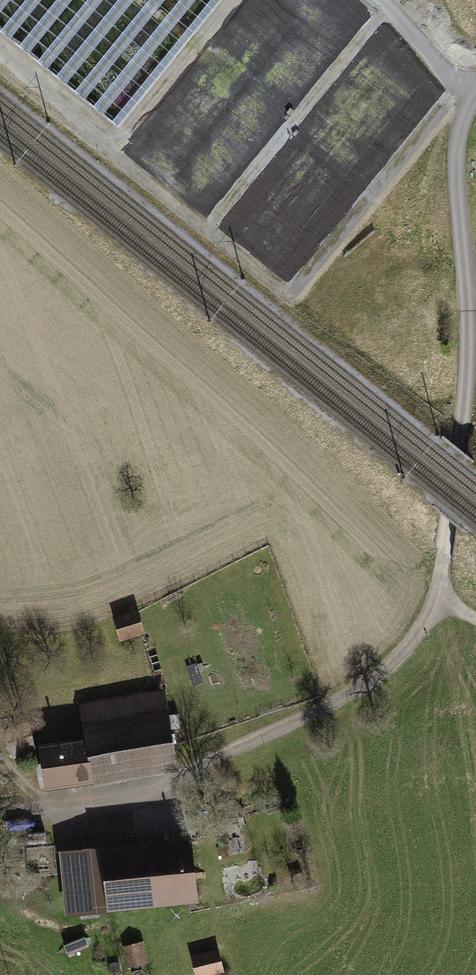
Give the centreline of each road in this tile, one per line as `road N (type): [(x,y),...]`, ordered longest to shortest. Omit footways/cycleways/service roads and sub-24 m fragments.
road 1 (track): [(458,86),(291,295),(109,149),(118,139)]
road 2 (track): [(475,93),(457,146),(467,373),(439,598)]
road 3 (track): [(439,598),(398,659),(333,705),(136,794),(48,808)]
road 4 (track): [(118,139),(231,0)]
road 5 (track): [(0,48),(118,139)]
road 6 (track): [(381,0),(471,101)]

